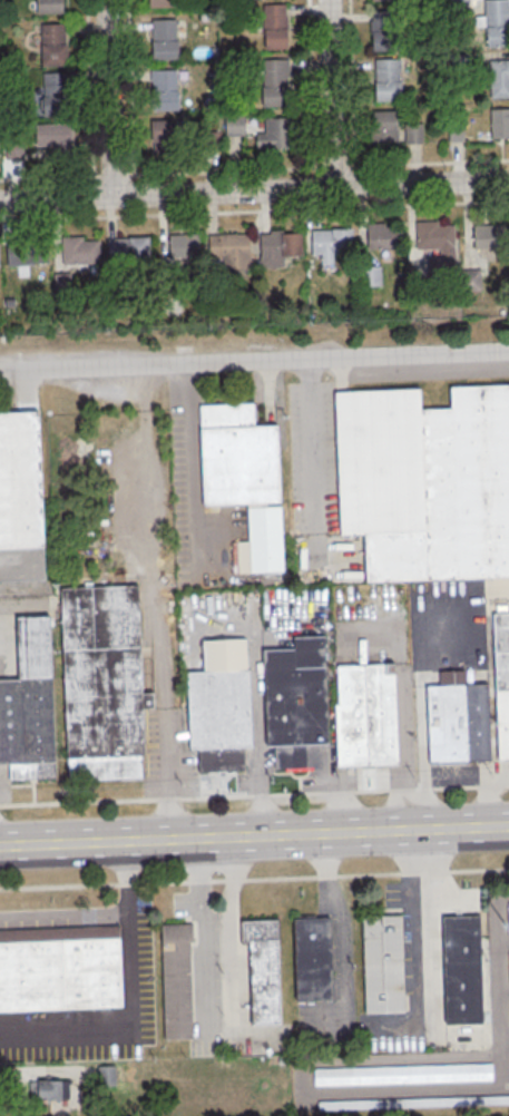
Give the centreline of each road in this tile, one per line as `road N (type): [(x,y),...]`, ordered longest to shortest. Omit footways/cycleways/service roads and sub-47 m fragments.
road 1 (secondary): [(508,825),(0,846)]
road 2 (residential): [(508,179),(0,200)]
road 3 (residential): [(508,351),(0,367)]
road 4 (residential): [(110,196),(104,0)]
road 5 (residential): [(332,186),(325,0)]

